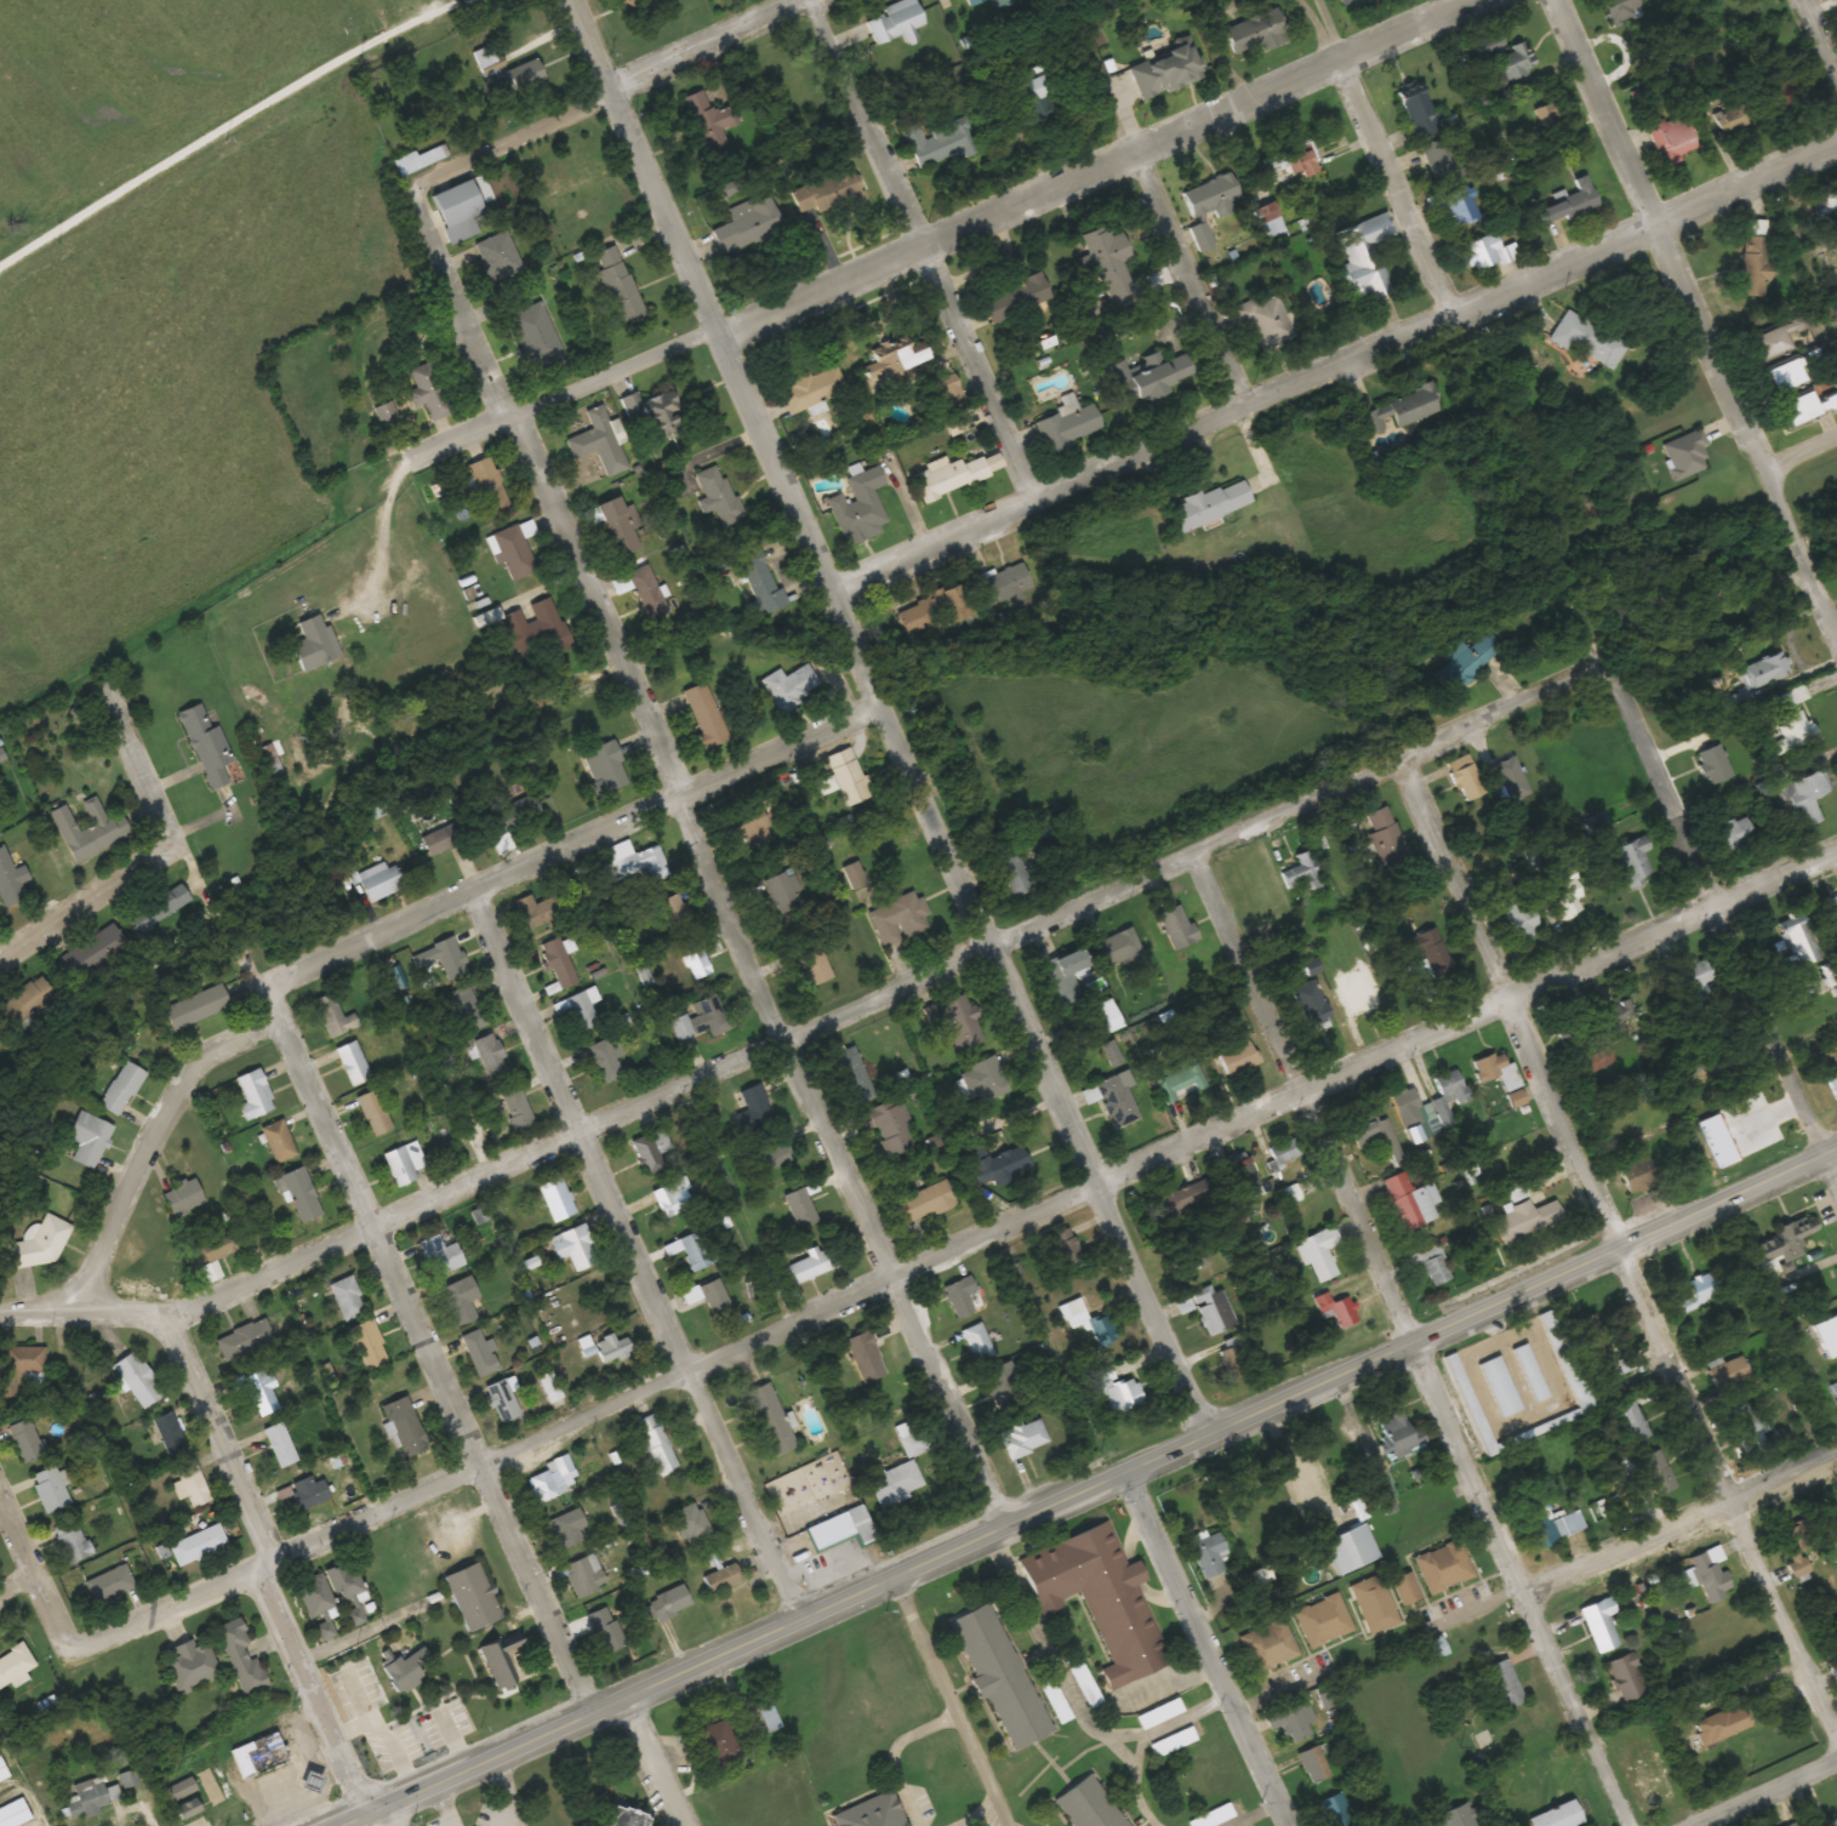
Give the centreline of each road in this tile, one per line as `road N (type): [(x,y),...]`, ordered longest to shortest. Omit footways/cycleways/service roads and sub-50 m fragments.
road 1 (residential): [(0,1317),(192,1307),(1565,691),(1604,692),(1819,578)]
road 2 (residential): [(270,1556),(1836,846)]
road 3 (secondary): [(371,1810),(1836,1139)]
road 4 (tertiary): [(1198,1432),(566,0)]
road 5 (residential): [(995,1524),(411,193)]
road 6 (residential): [(827,589),(1836,141)]
road 7 (residential): [(508,421),(1464,0)]
road 8 (residential): [(589,1710),(266,982)]
road 9 (residential): [(791,1617),(479,895)]
road 10 (residential): [(1836,618),(1559,0)]
road 11 (residential): [(266,982),(479,895),(875,698)]
road 12 (residential): [(1836,1744),(1611,1243)]
road 13 (residential): [(1023,502),(815,0)]
road 14 (residential): [(1623,1825),(1400,1339)]
road 15 (residential): [(1400,1339),(1183,863)]
road 16 (residential): [(1611,1243),(1397,768)]
road 17 (residential): [(1822,1146),(1626,714),(1604,692)]
road 18 (residential): [(1239,406),(1063,0)]
road 19 (tertiary): [(1285,1825),(1114,1470)]
road 20 (residential): [(78,1313),(136,1166),(196,1061),(281,1020)]
road 21 (residential): [(1440,316),(1318,64),(1295,0)]
road 22 (residential): [(1521,1602),(1836,1455)]
road 23 (residential): [(33,1574),(75,1649),(250,1567)]
road 24 (residential): [(1005,1825),(884,1575)]
road 25 (residential): [(371,1810),(250,1567)]
road 26 (residential): [(270,1556),(169,1313)]
road 27 (residential): [(0,969),(167,855)]
road 28 (tertiary): [(600,74),(767,0)]
road 29 (residential): [(167,855),(177,848),(118,717)]
road 30 (residential): [(681,1825),(618,1696)]
road 31 (residential): [(1717,1825),(1836,1770)]

